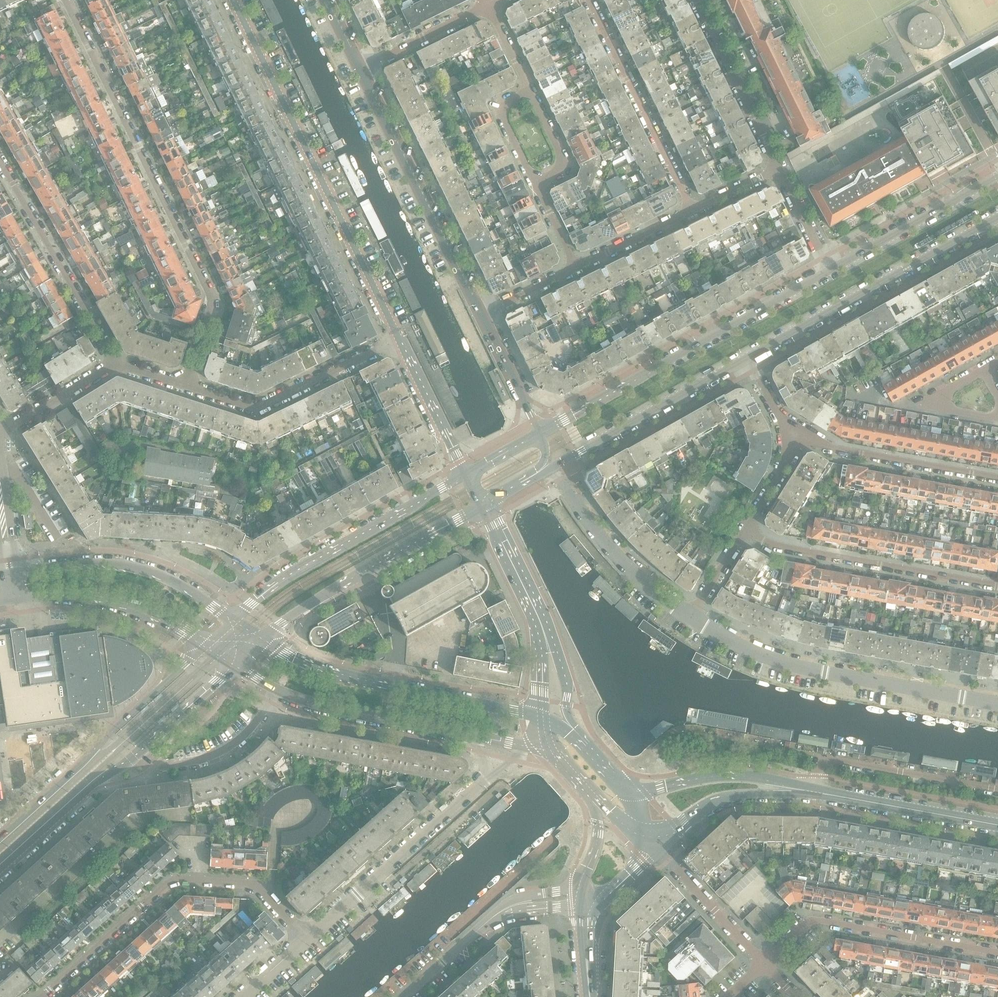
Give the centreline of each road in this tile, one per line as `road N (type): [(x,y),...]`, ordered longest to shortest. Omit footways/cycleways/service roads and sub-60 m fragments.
road 1 (residential): [(186,385),(209,300),(65,0)]
road 2 (tertiary): [(233,0),(400,339)]
road 3 (residential): [(41,996),(173,880),(264,888),(307,939)]
road 4 (tertiary): [(829,270),(540,432)]
road 5 (residential): [(693,621),(772,659),(997,702)]
road 6 (tertiary): [(746,358),(997,219)]
road 7 (tertiary): [(204,647),(0,837)]
road 8 (tertiary): [(480,314),(360,67)]
road 9 (tertiary): [(465,474),(300,570),(234,619)]
road 10 (residential): [(997,586),(785,547),(748,527)]
road 11 (tertiary): [(263,638),(482,505)]
road 12 (residential): [(997,953),(812,920),(763,963)]
road 13 (tertiary): [(495,708),(315,666),(263,638)]
road 14 (tertiary): [(234,619),(179,582),(117,562),(8,572)]
road 15 (residential): [(588,0),(691,211)]
road 16 (residential): [(186,385),(259,408),(400,339)]
road 17 (residential): [(115,363),(0,162)]
road 18 (residential): [(478,788),(307,939)]
road 19 (tertiary): [(552,467),(746,358)]
road 20 (residential): [(552,467),(627,570),(693,621)]
road 21 (residential): [(402,996),(491,917),(530,905),(579,905)]
road 22 (residential): [(796,438),(997,478)]
road 23 (tertiary): [(12,601),(101,596),(204,647)]
road 24 (tertiary): [(279,692),(468,735)]
road 25 (tertiary): [(997,175),(829,270)]
road 26 (tertiary): [(812,792),(754,776),(622,786)]
road 27 (tertiary): [(997,824),(812,792)]
road 28 (residential): [(779,168),(698,0)]
road 29 (tertiary): [(0,872),(140,751)]
road 30 (residential): [(279,692),(250,732),(219,752),(154,766),(140,751)]
road 31 (tertiary): [(658,849),(708,805),(812,792)]
road 32 (residential): [(658,849),(763,963)]
road 33 (tertiary): [(546,643),(482,505)]
road 34 (tertiary): [(400,339),(465,474)]
road 35 (residential): [(487,5),(360,67)]
road 36 (residential): [(0,430),(115,363)]
road 37 (tertiary): [(540,432),(480,314)]
road 38 (residential): [(576,267),(691,211)]
road 39 (tertiary): [(140,751),(233,666)]

